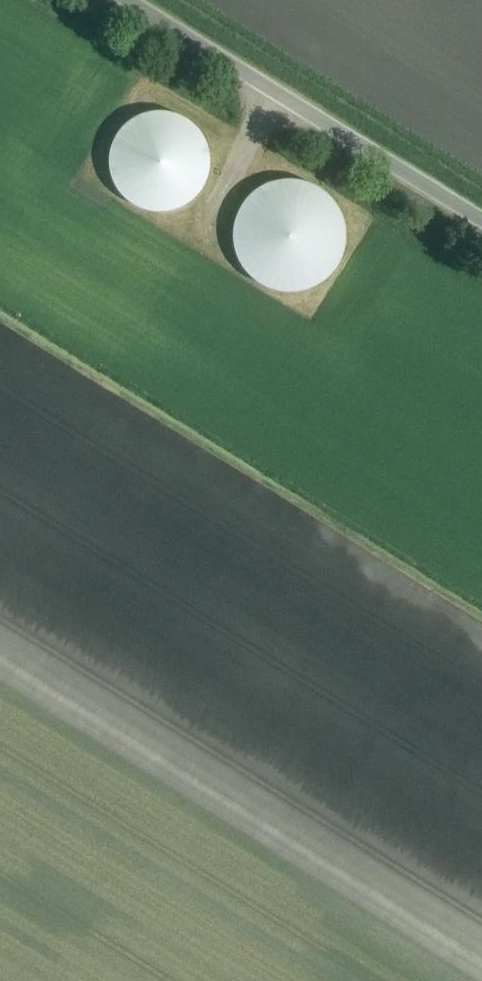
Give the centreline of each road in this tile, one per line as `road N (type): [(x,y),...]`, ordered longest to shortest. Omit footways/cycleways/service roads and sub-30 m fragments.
road 1 (unclassified): [(126,0),(481,223)]

